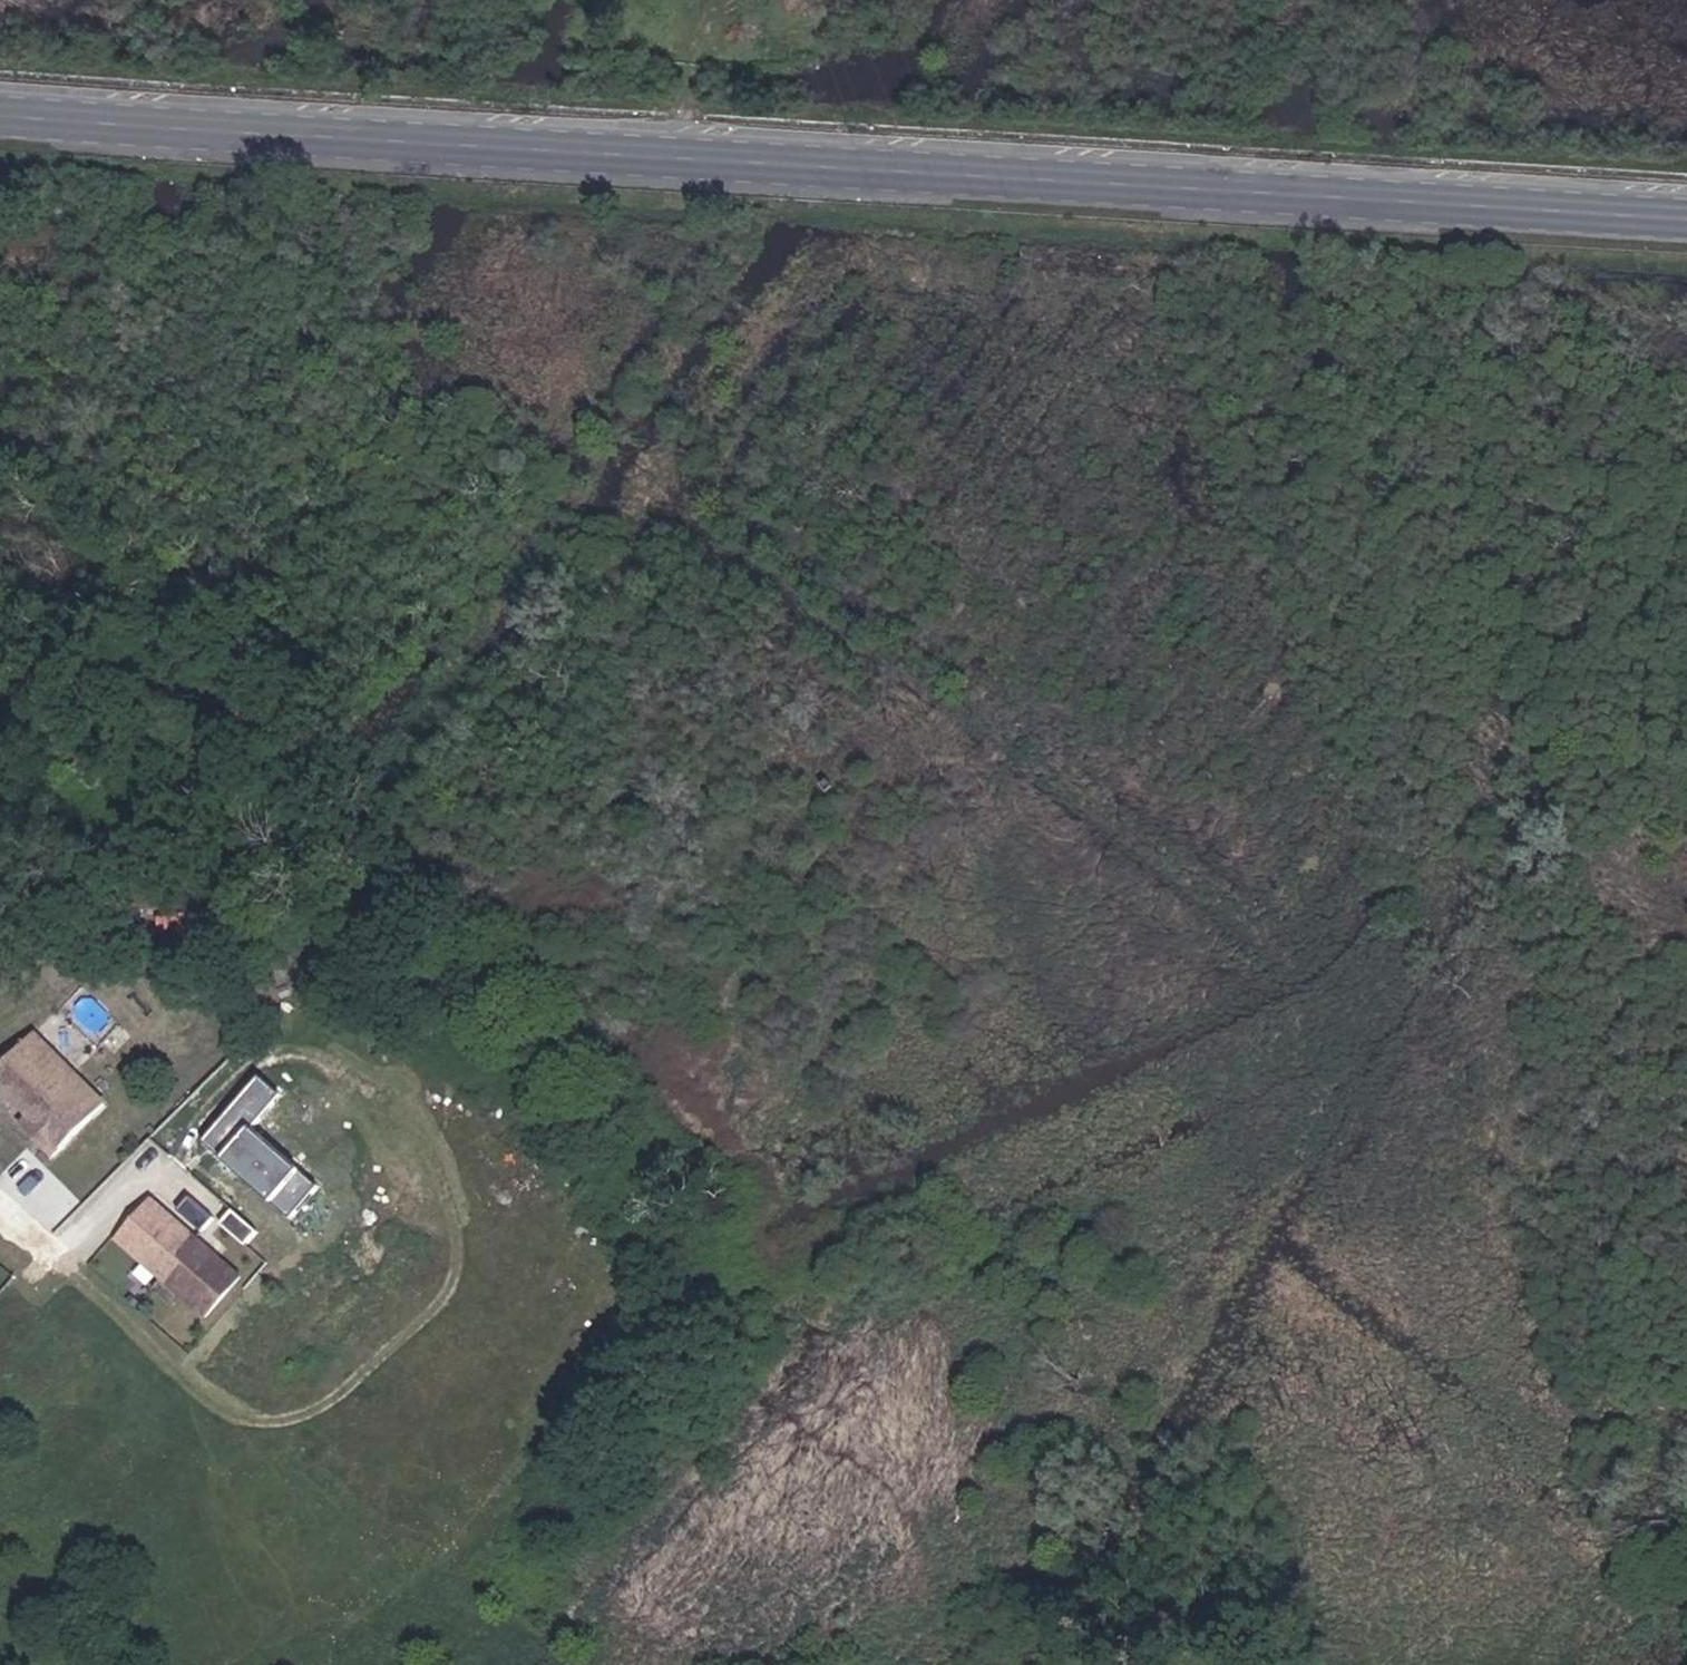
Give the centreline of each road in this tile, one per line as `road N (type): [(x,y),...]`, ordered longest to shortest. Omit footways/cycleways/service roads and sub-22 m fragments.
road 1 (secondary): [(0,116),(1686,219)]

